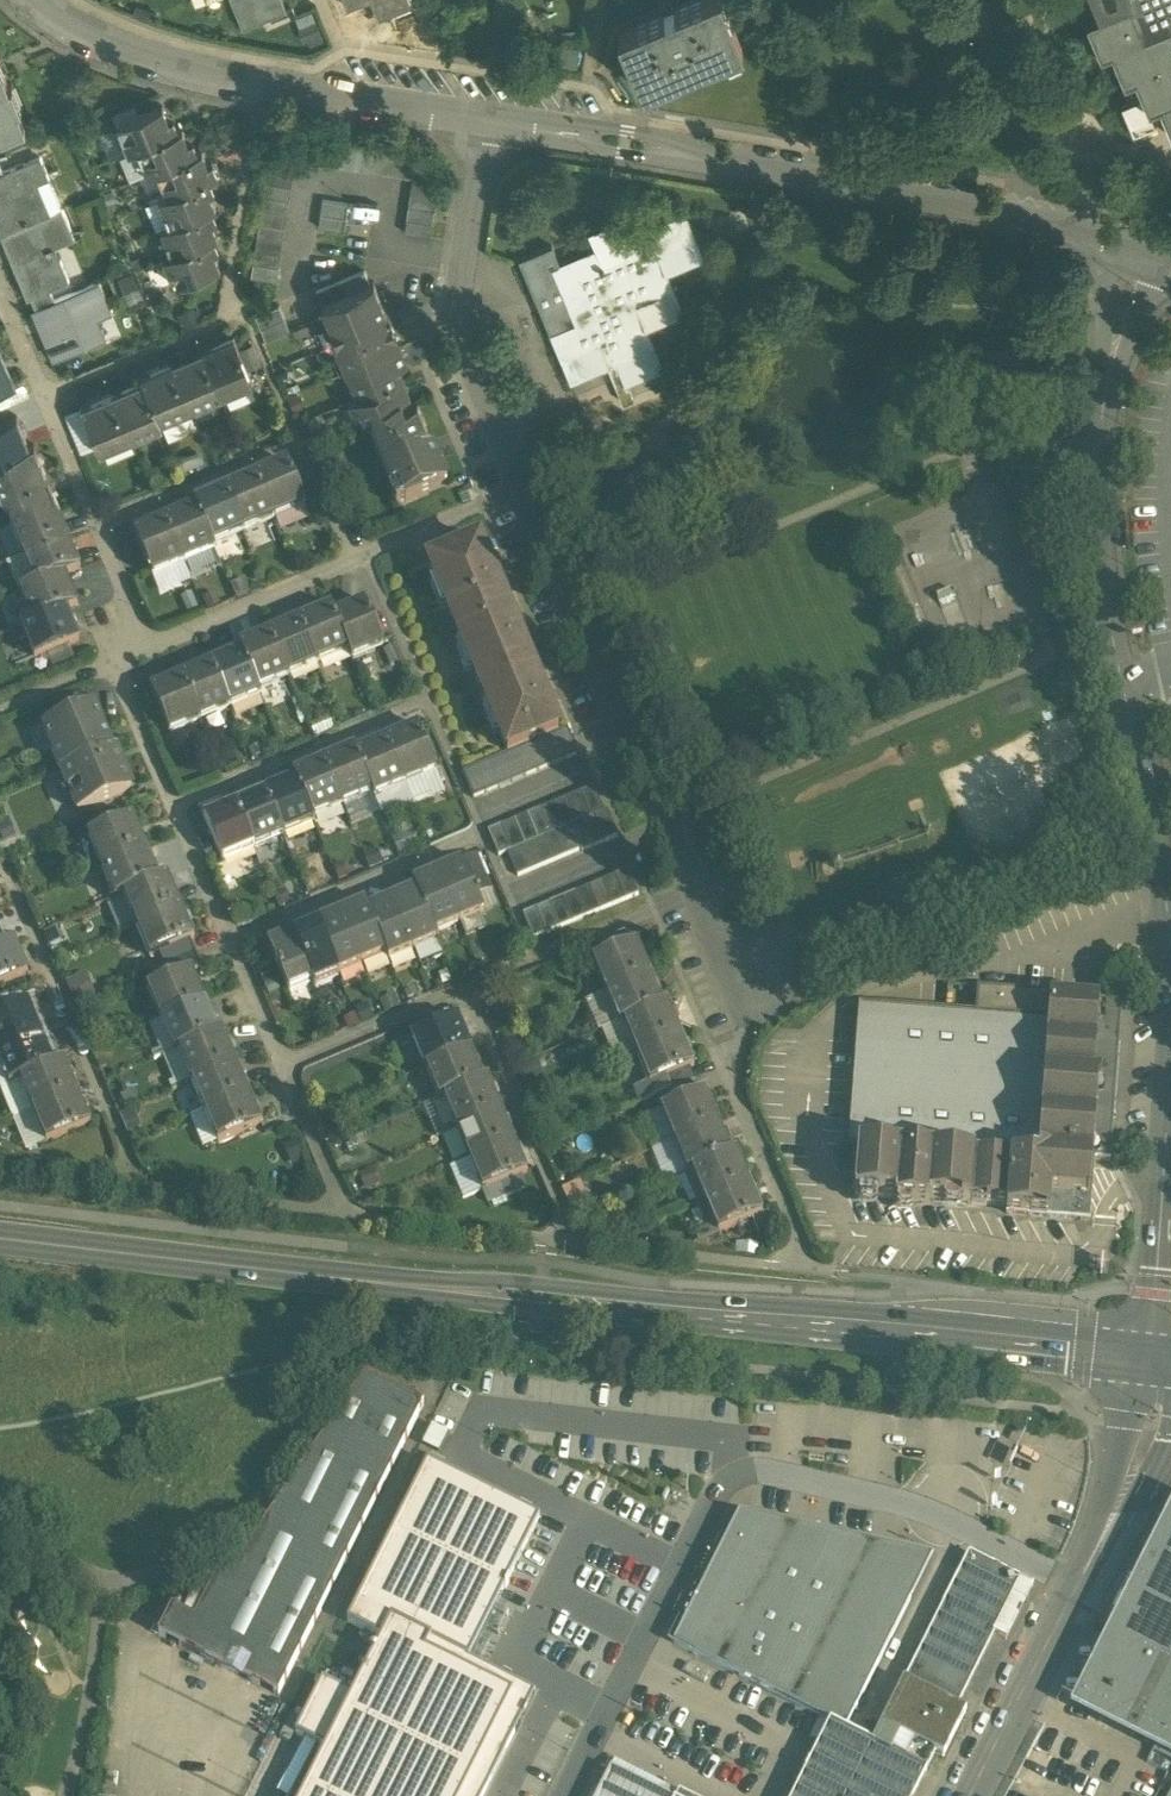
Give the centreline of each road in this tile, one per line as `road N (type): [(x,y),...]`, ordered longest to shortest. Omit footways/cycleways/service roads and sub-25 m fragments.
road 1 (secondary): [(0,1239),(1168,1359)]
road 2 (residential): [(482,121),(452,319),(691,890),(755,983)]
road 3 (residential): [(1073,1588),(930,1515),(744,1475),(725,1484),(564,1795)]
road 4 (unclassified): [(1170,934),(1101,533),(1099,439),(1114,340),(1141,246)]
road 5 (residential): [(1141,246),(482,121)]
road 6 (residential): [(482,121),(202,72),(144,54),(44,0)]
road 7 (unclassified): [(1168,1359),(1153,1423),(1073,1588)]
road 8 (unclassified): [(1073,1588),(968,1795)]

